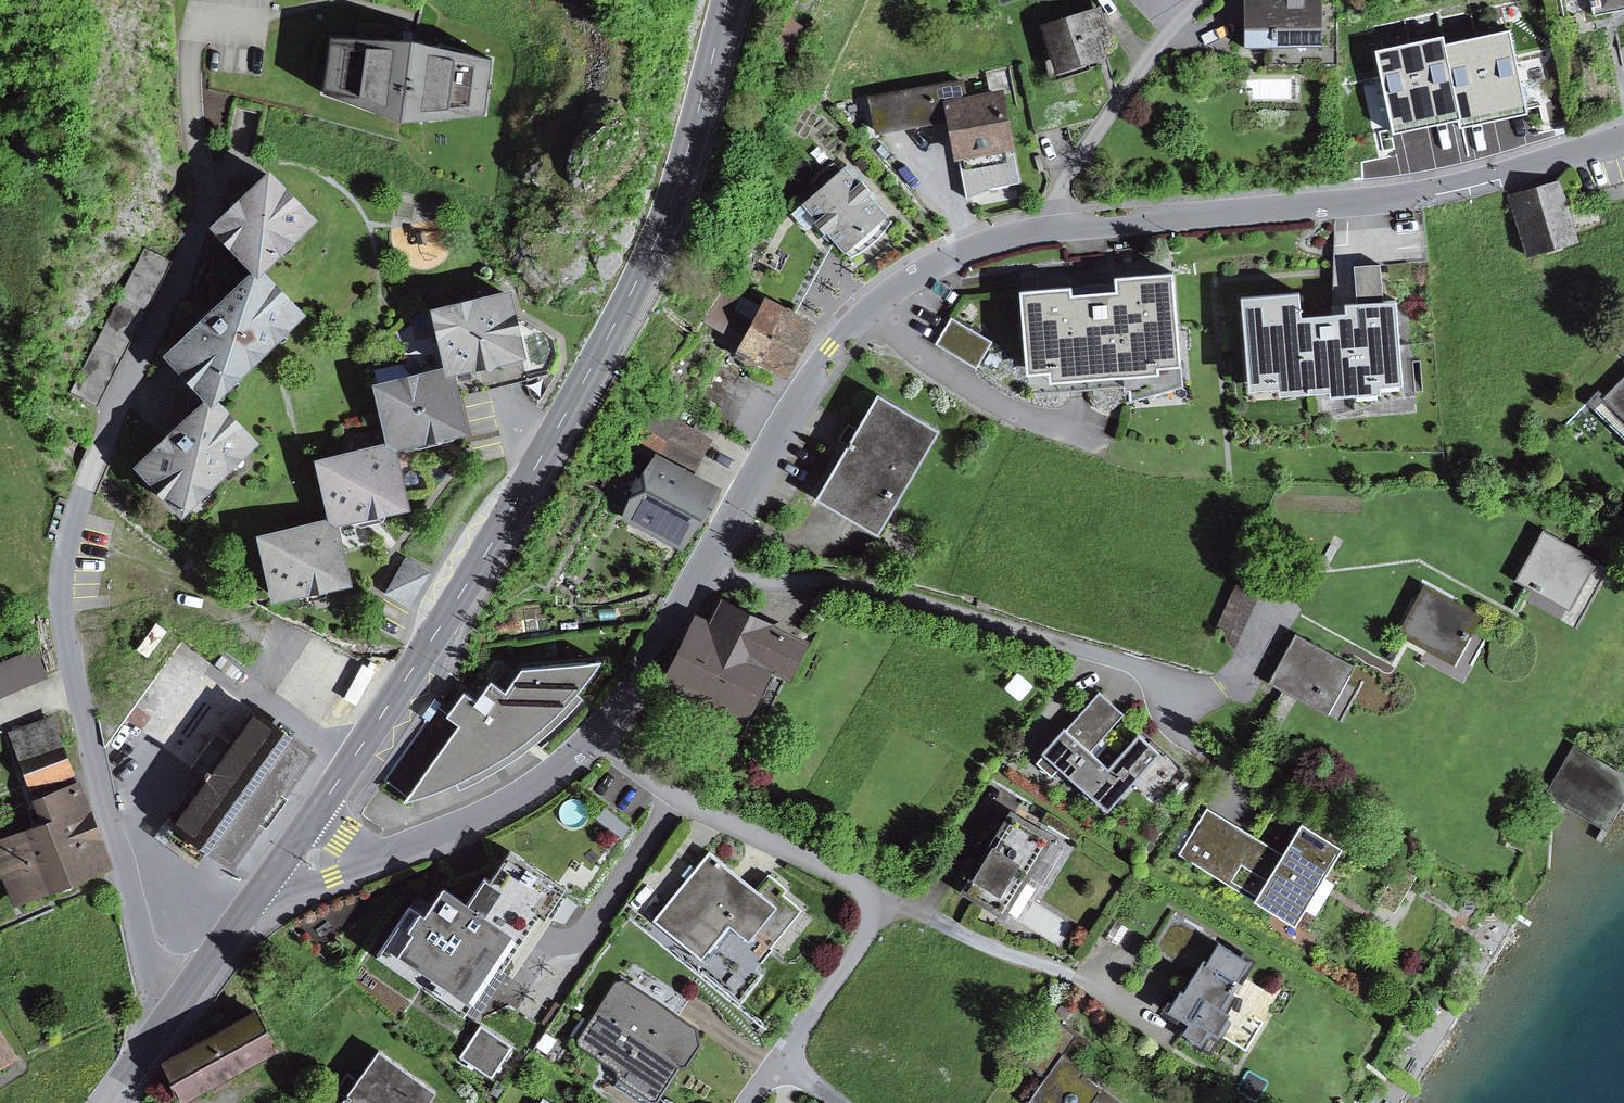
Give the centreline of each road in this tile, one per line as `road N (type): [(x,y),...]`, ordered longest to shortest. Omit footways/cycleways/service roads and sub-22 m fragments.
road 1 (secondary): [(312,820),(449,613),(634,287),(674,194),(727,0)]
road 2 (residential): [(210,197),(84,491),(61,598),(149,977),(171,1013)]
road 3 (unclassified): [(1036,229),(1363,199),(1623,140)]
road 4 (residential): [(692,580),(834,576),(1199,698)]
road 5 (unclassified): [(692,580),(781,424),(872,306),(912,277),(1036,229)]
road 6 (residential): [(890,908),(794,851),(692,806),(635,767),(601,731)]
road 7 (residential): [(1036,229),(1159,41),(1203,0)]
road 8 (unclassified): [(377,861),(528,790),(601,731)]
road 9 (residential): [(1122,1001),(1055,966),(923,913),(890,908)]
road 10 (residential): [(774,1066),(890,908)]
road 11 (unclassified): [(601,731),(650,663),(692,580)]
road 12 (secondary): [(171,1013),(262,891)]

